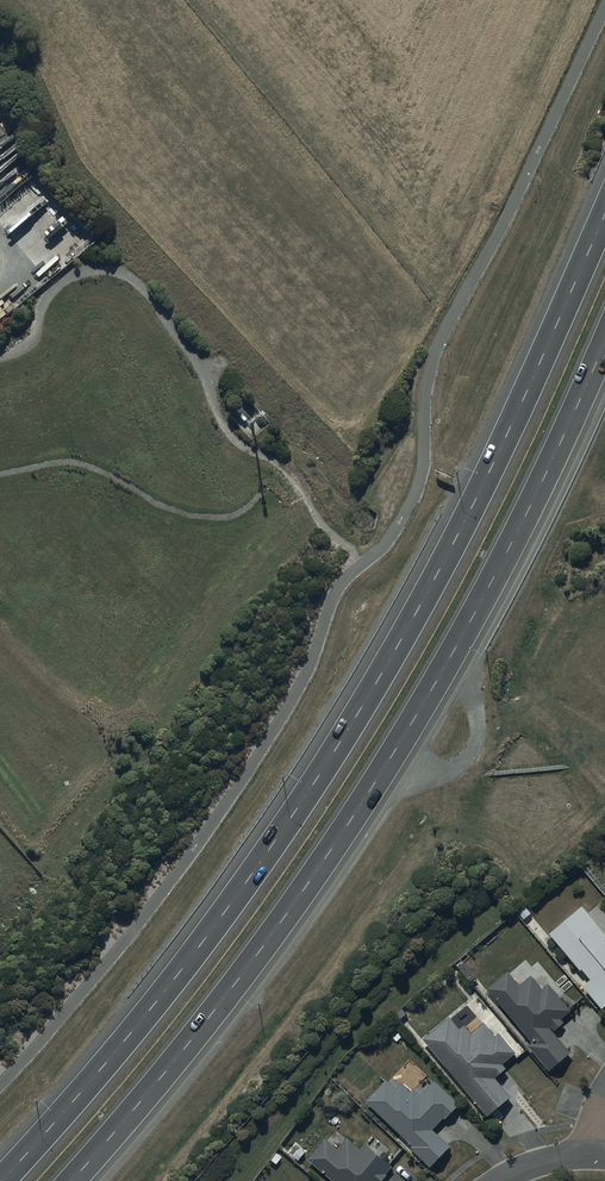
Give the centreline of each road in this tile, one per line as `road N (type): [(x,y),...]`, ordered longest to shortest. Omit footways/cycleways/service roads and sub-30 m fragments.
road 1 (motorway): [(2,1180),(175,980),(335,751),(453,544),(604,214)]
road 2 (motorway): [(604,343),(489,587),(354,816),(216,1010),(73,1180)]

